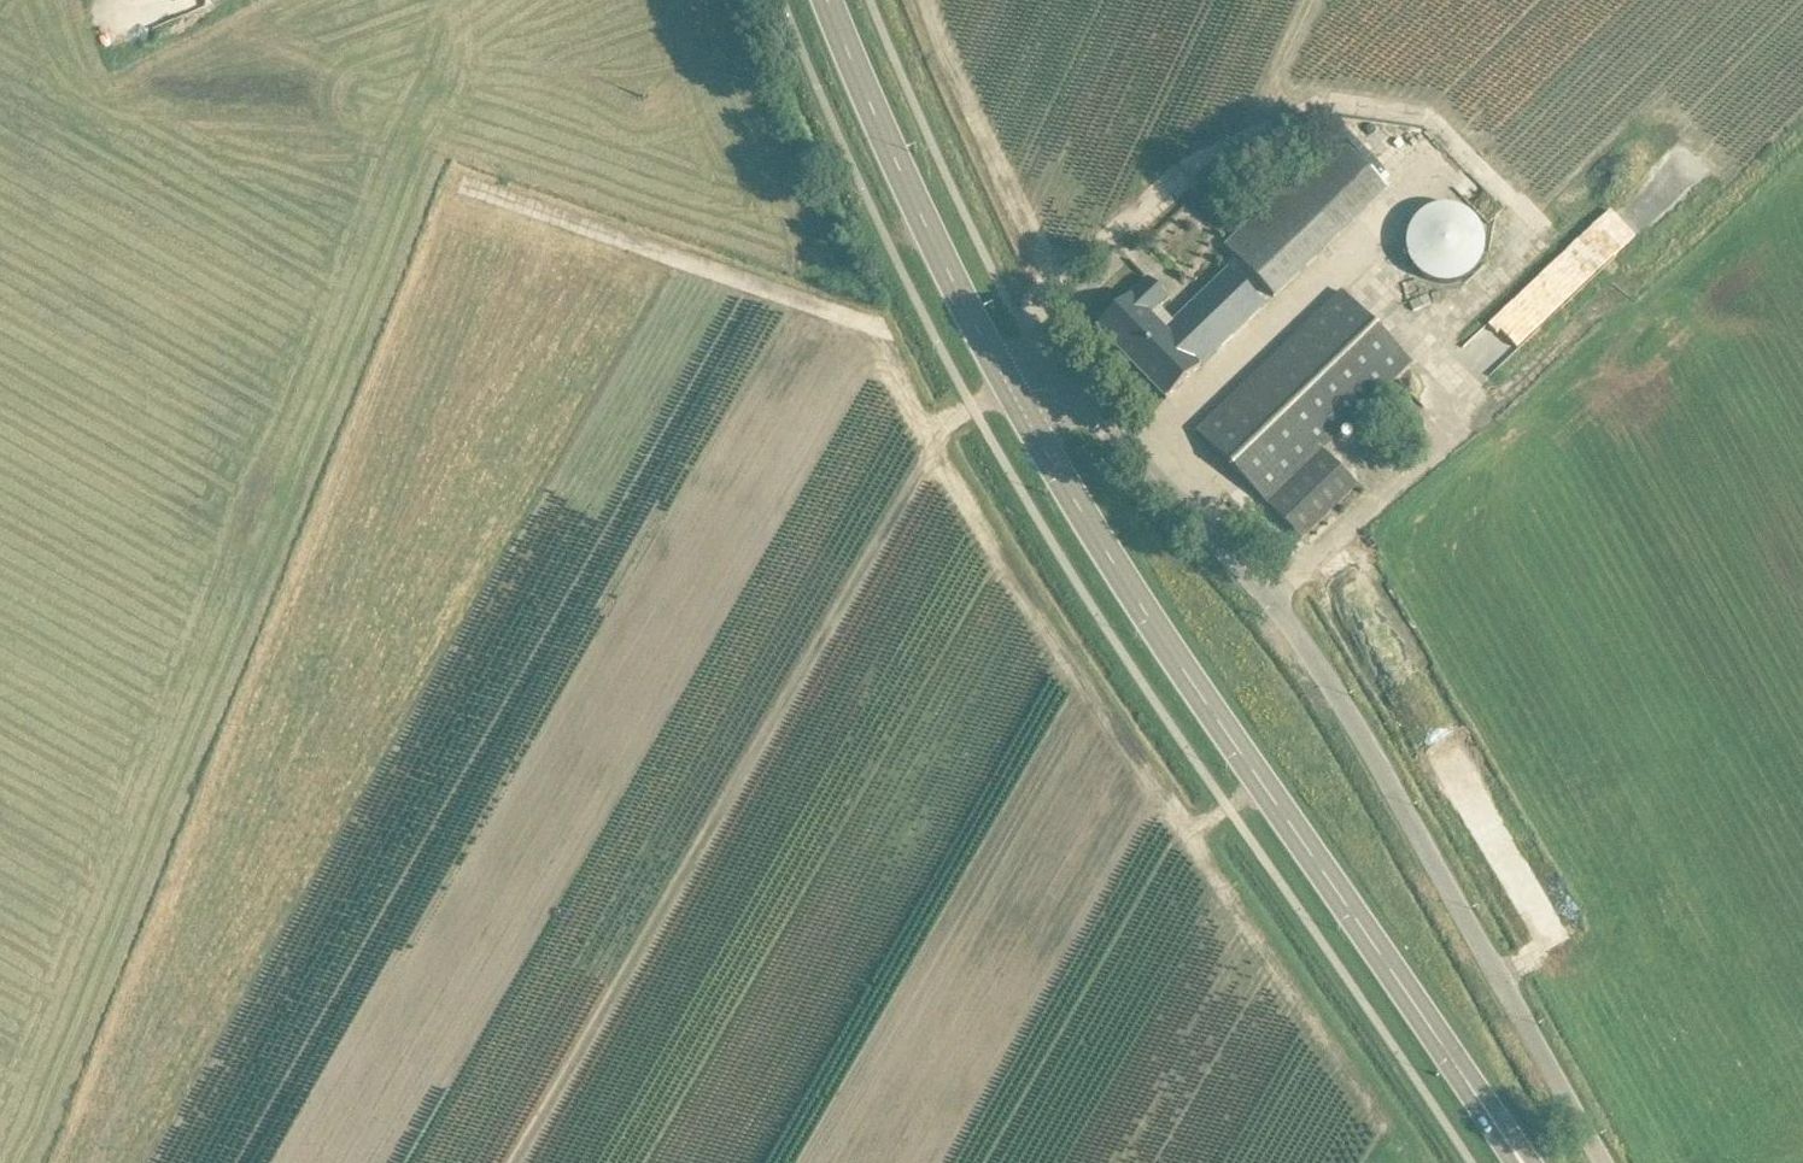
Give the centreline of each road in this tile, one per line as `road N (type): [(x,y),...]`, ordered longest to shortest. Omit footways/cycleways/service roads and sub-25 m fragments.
road 1 (unclassified): [(1599,1162),(1343,706),(1276,605),(1150,468),(1066,397),(1016,402)]
road 2 (tertiary): [(1520,1162),(1149,618),(1016,402)]
road 3 (tertiary): [(1016,402),(930,235),(828,0)]

